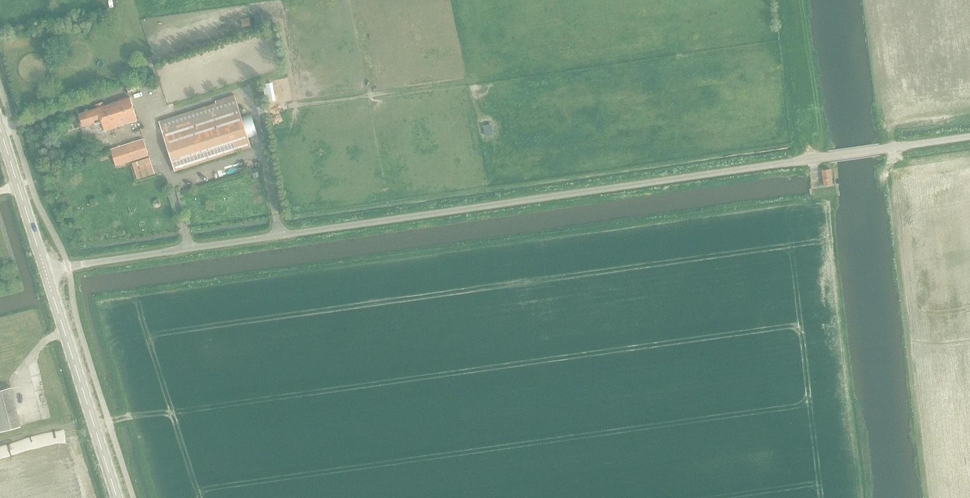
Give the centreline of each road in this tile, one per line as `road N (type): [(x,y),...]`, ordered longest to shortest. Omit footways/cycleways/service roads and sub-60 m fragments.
road 1 (unclassified): [(47,271),(969,137)]
road 2 (tertiary): [(119,497),(47,271)]
road 3 (tertiary): [(47,271),(0,131)]

